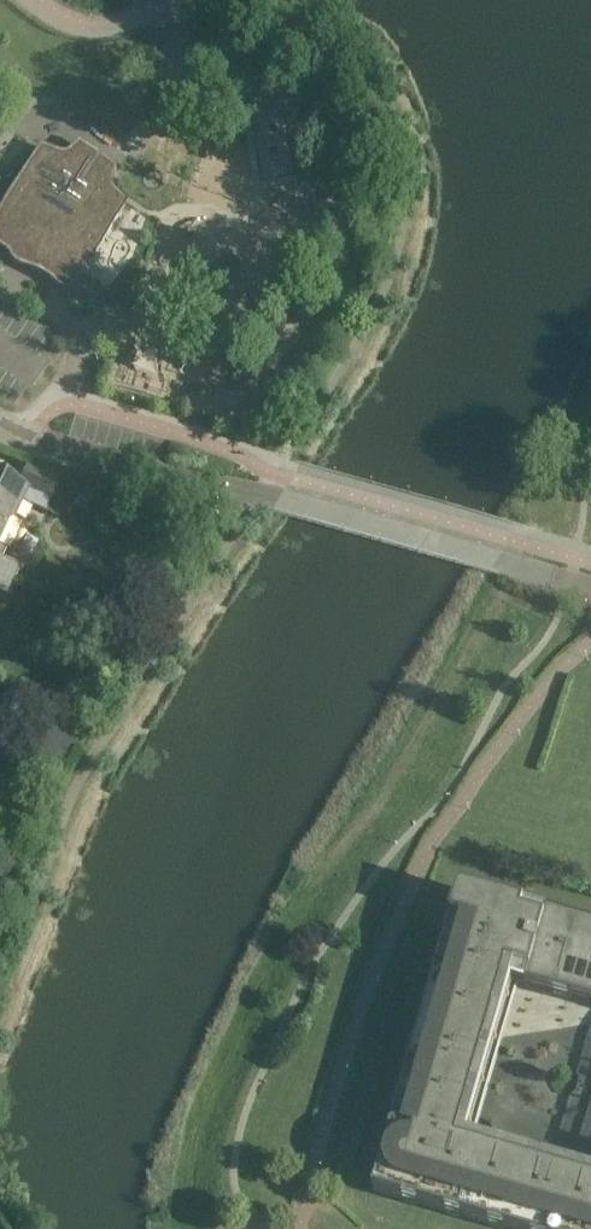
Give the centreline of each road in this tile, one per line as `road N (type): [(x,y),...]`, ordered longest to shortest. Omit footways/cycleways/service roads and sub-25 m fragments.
road 1 (residential): [(0,421),(59,446),(224,489)]

